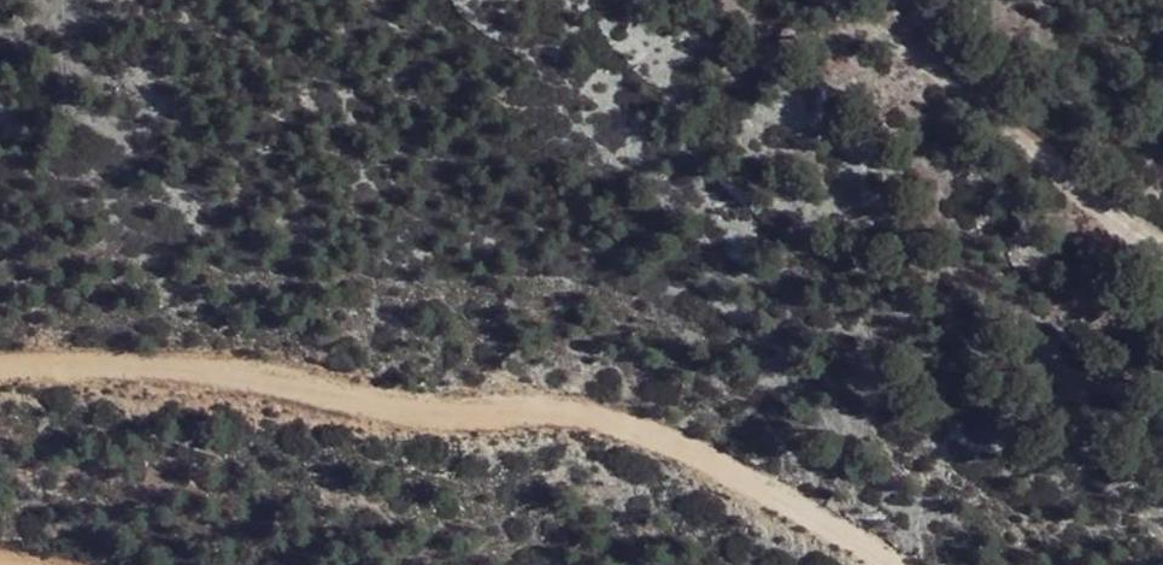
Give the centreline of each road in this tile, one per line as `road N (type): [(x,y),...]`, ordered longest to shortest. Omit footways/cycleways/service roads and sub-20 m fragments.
road 1 (track): [(0,371),(144,369),(468,413),(628,423),(874,564)]
road 2 (unclassified): [(1162,251),(836,0)]

